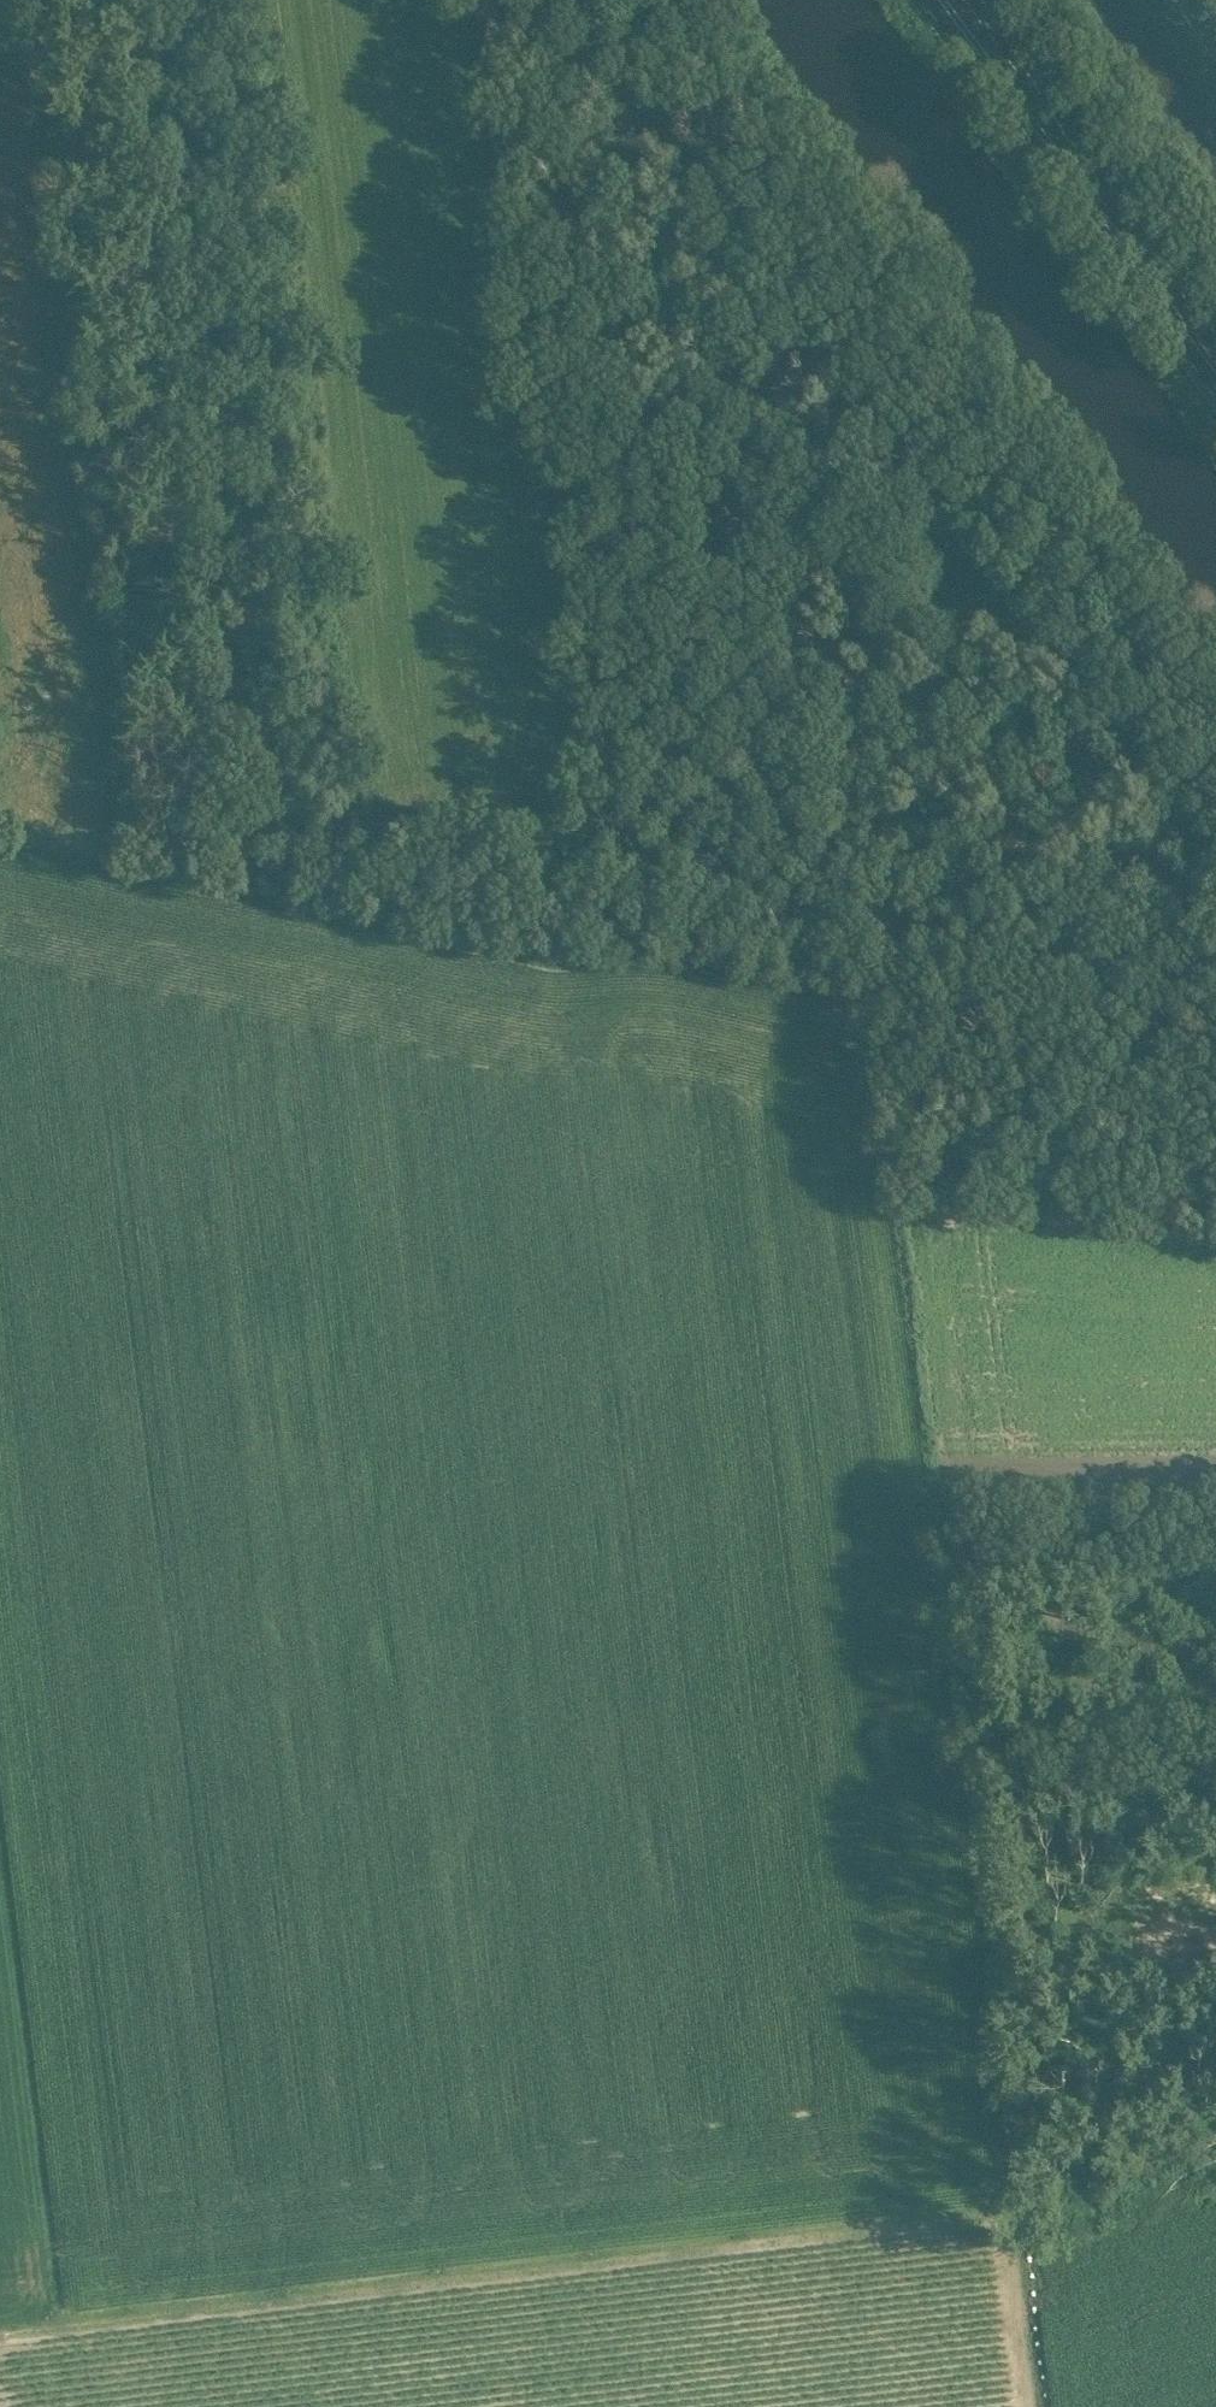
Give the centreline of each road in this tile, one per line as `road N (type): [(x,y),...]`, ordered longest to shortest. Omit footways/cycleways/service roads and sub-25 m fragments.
road 1 (track): [(668,0),(1215,748)]
road 2 (primary): [(1215,368),(942,0)]

